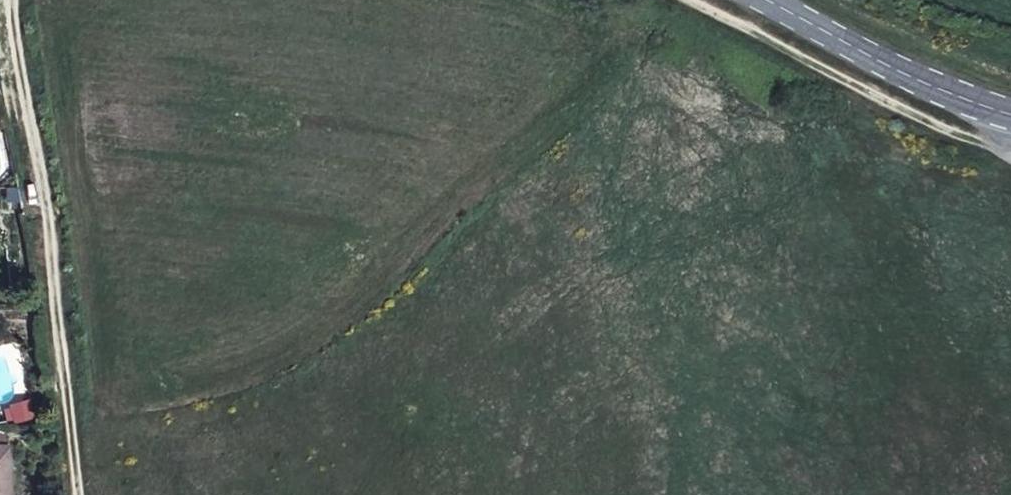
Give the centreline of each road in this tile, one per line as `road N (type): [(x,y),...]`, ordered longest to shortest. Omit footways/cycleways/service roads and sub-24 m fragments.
road 1 (track): [(8,0),(42,176),(81,494)]
road 2 (tertiary): [(1010,114),(891,68),(764,0)]

